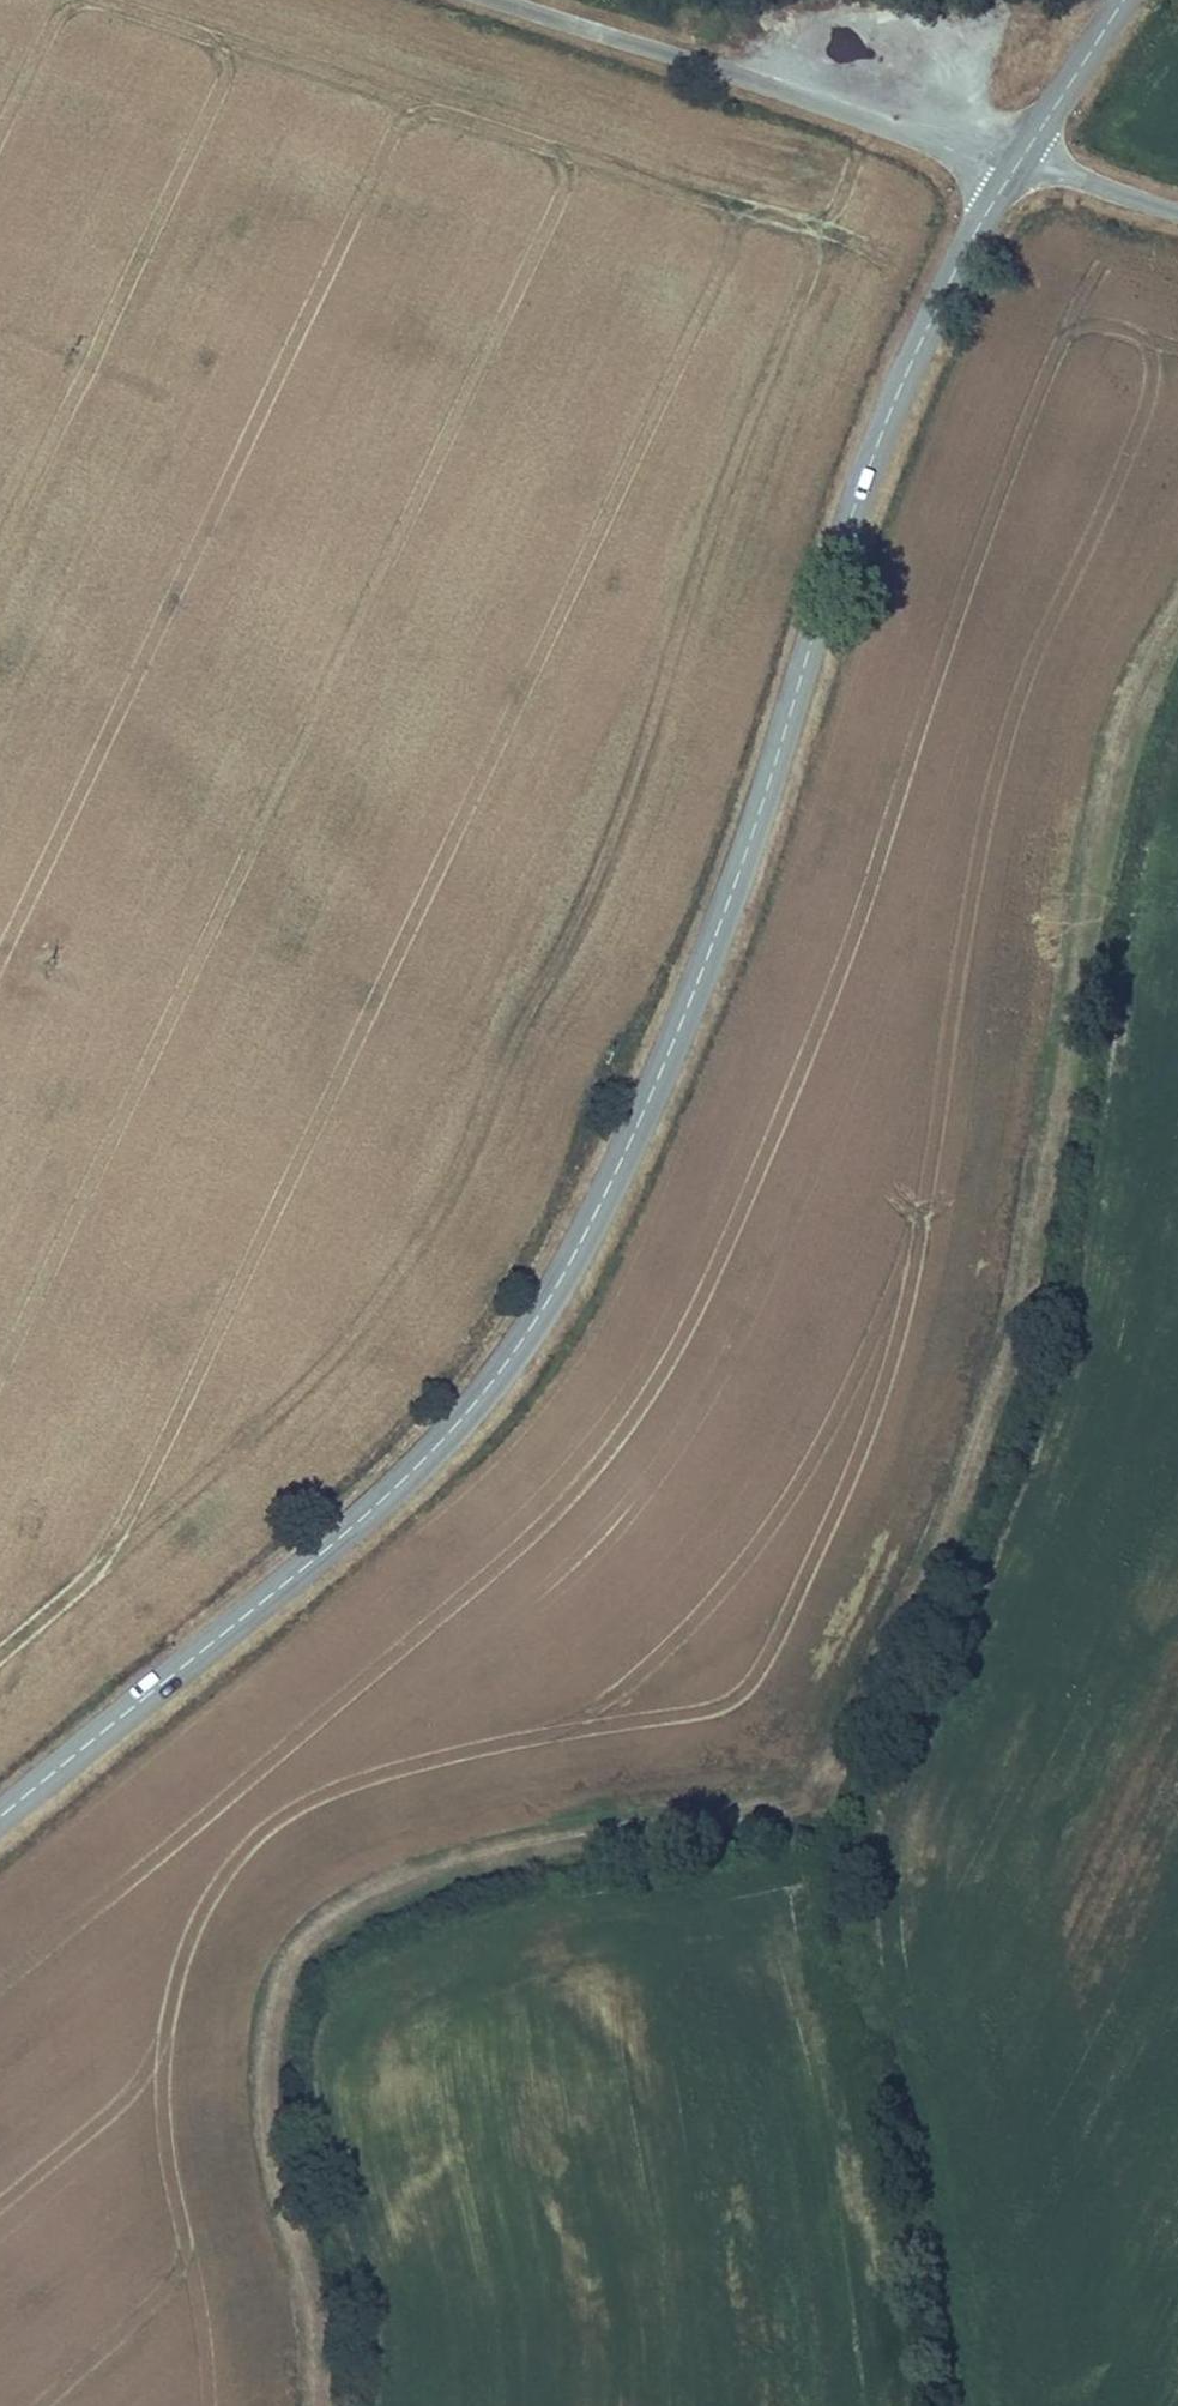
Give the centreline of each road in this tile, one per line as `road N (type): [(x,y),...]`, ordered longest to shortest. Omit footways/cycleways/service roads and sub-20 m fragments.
road 1 (tertiary): [(0,1818),(383,1494),(442,1437),(536,1319),(618,1164),(688,1006),(760,820),(860,487),(899,387),(1023,158)]
road 2 (unclassified): [(532,0),(1023,158)]
road 3 (tertiary): [(1023,158),(1126,0)]
road 4 (unclassified): [(1023,158),(1177,207)]

